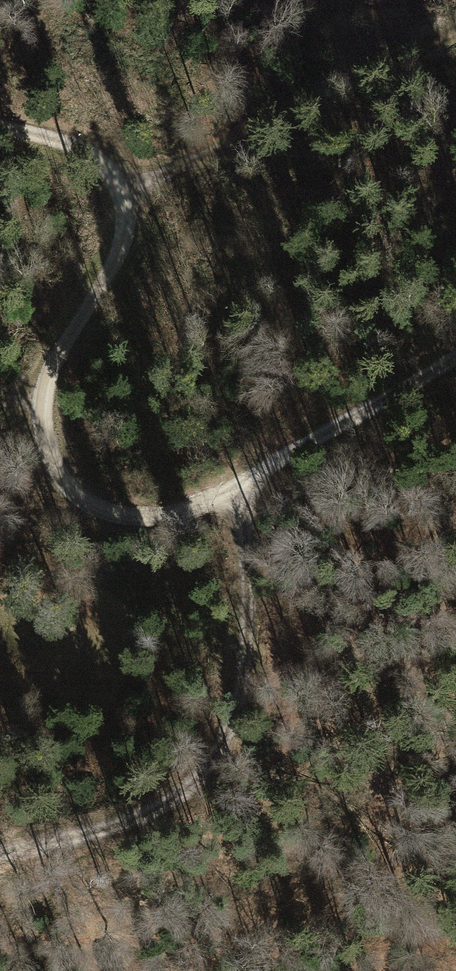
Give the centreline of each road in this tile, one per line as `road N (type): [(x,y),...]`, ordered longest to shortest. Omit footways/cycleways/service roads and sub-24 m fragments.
road 1 (track): [(0,126),(105,160),(129,206),(121,255),(42,397),(46,444),(77,494),(102,516),(143,524),(193,512),(455,361)]
road 2 (track): [(236,489),(242,713),(189,796),(107,831),(0,851)]

